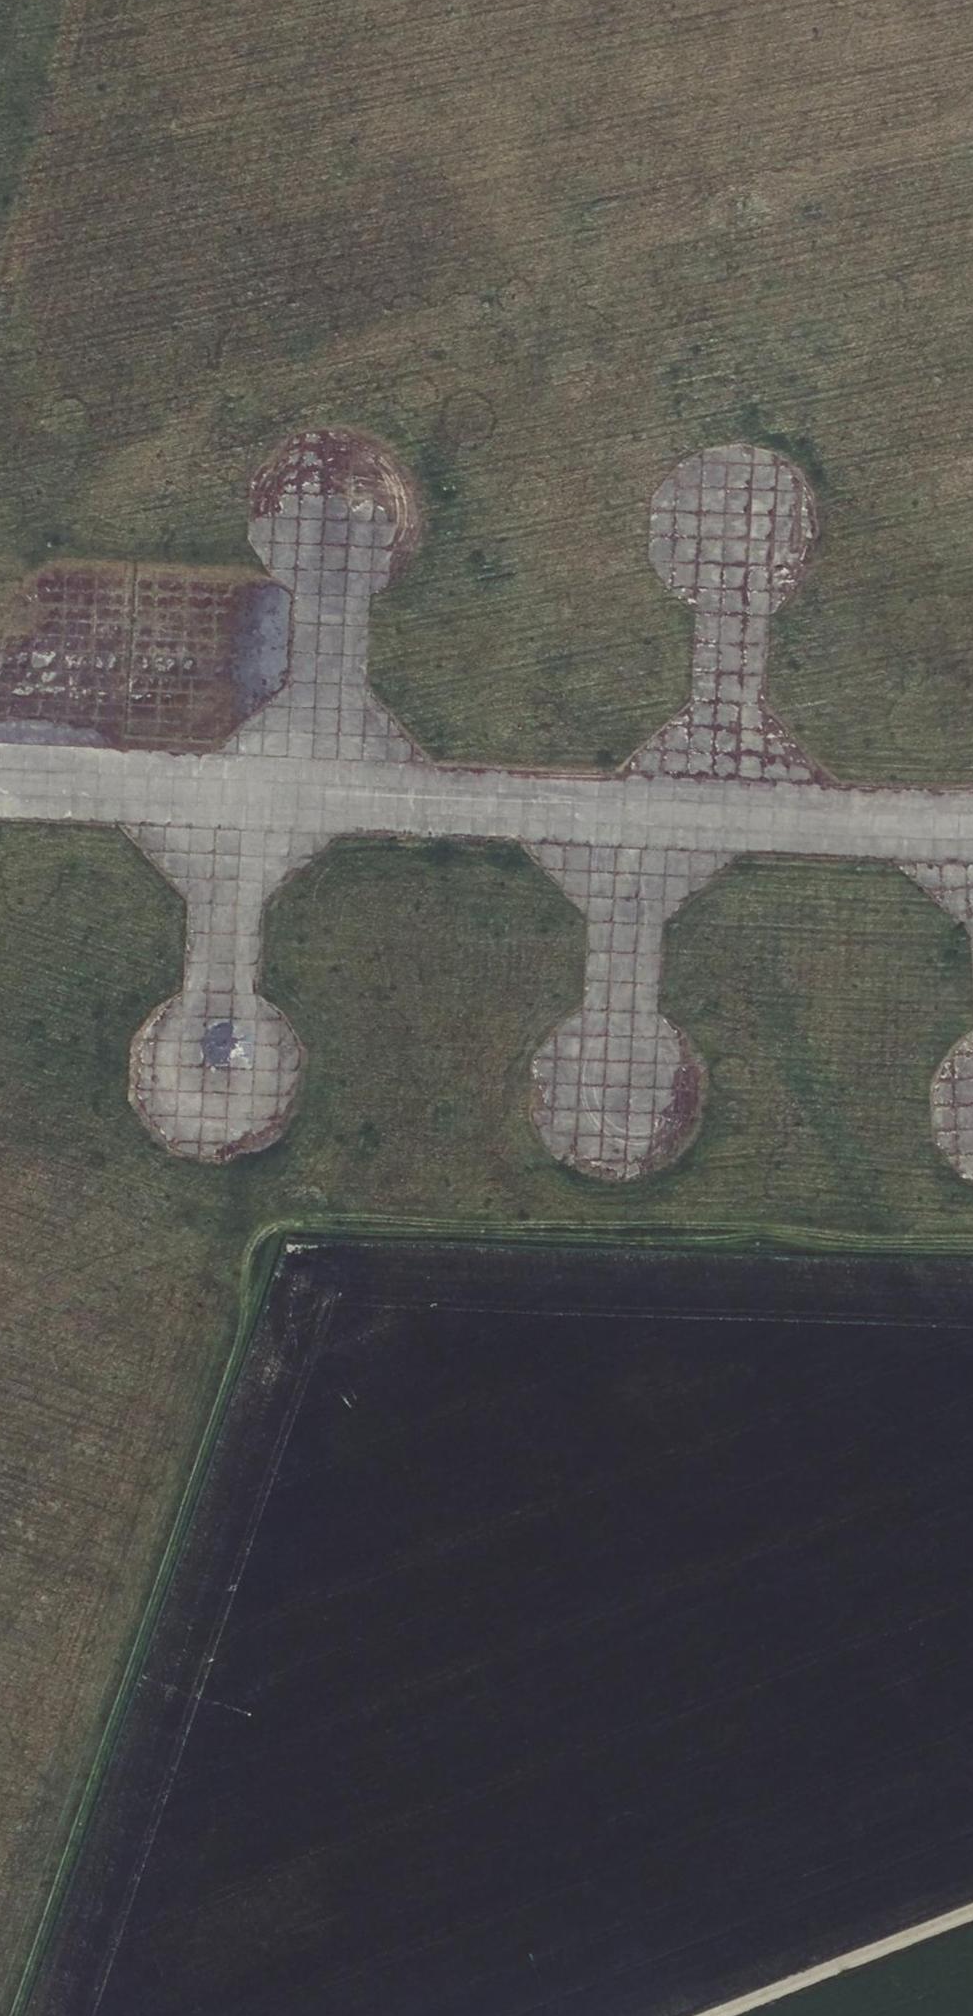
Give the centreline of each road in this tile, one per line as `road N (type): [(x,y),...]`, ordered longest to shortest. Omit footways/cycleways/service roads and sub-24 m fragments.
road 1 (track): [(972,1912),(721,2015)]

